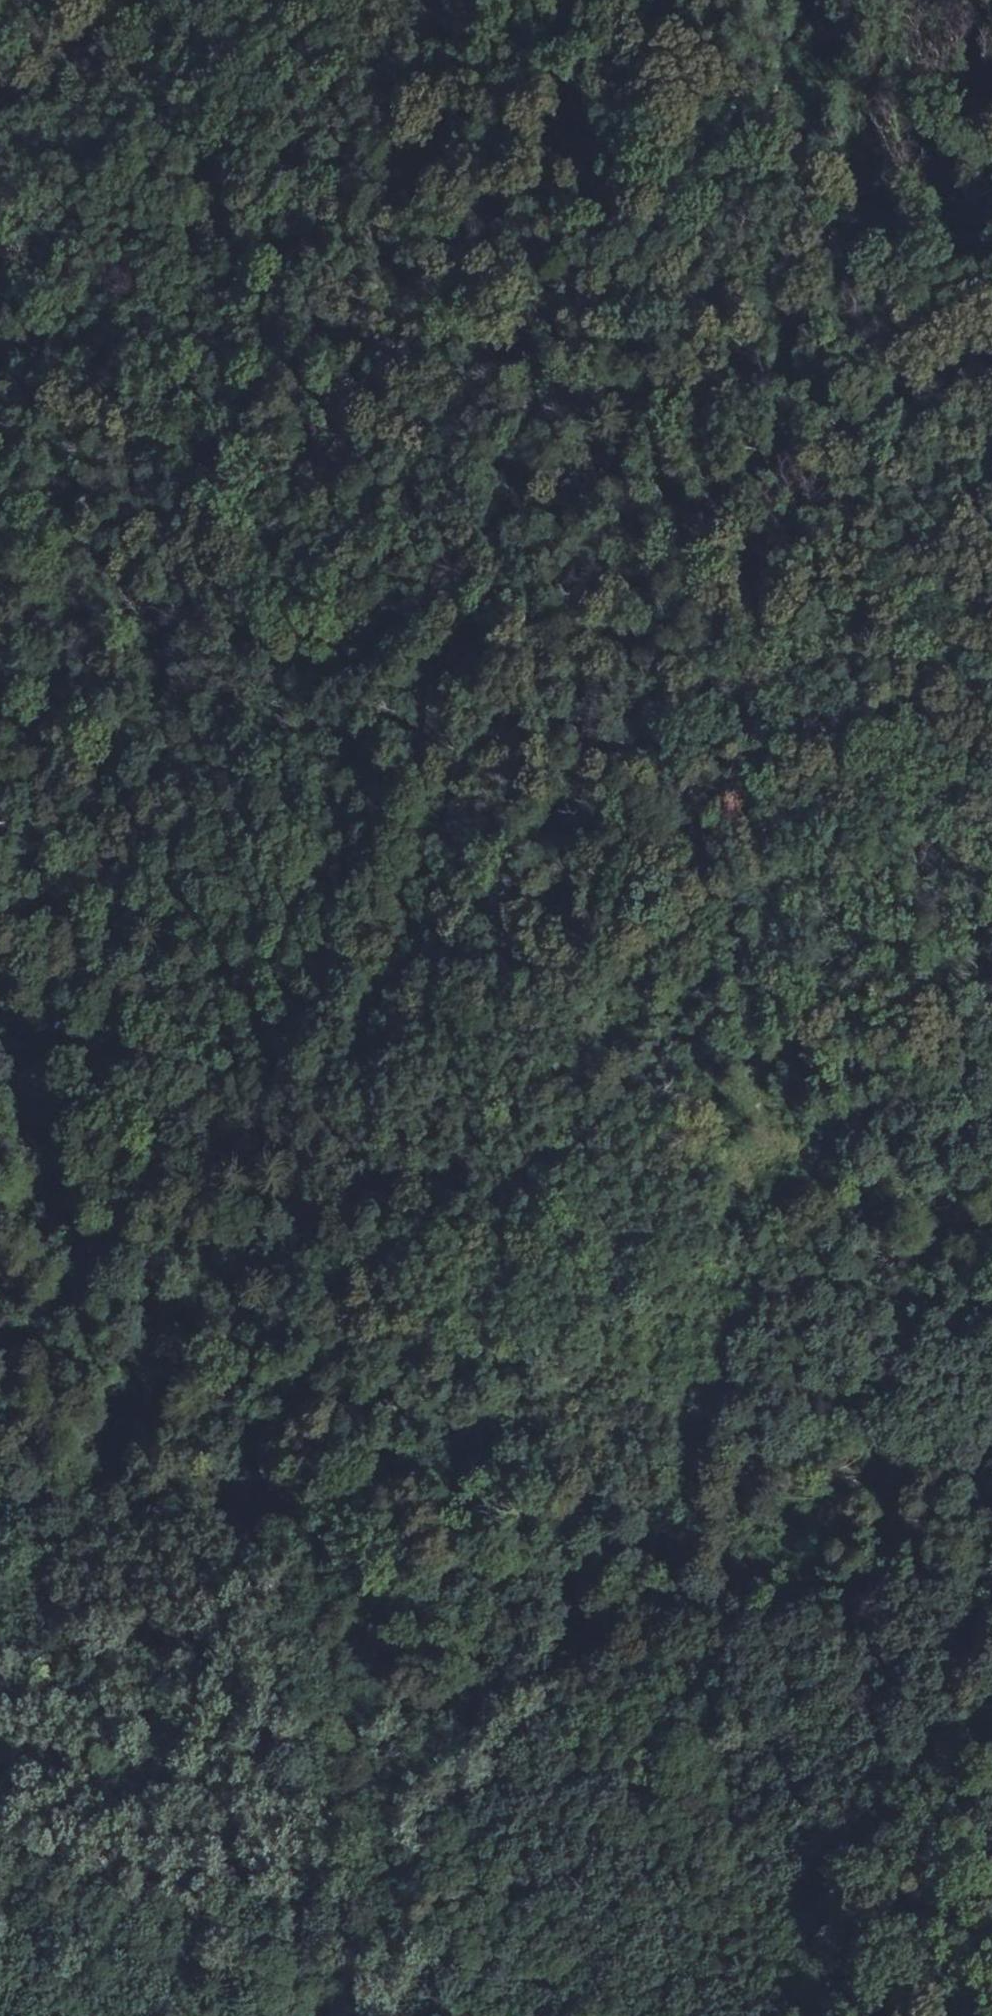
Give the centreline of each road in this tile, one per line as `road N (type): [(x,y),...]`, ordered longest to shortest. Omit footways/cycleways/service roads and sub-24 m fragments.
road 1 (tertiary): [(162,0),(107,37),(0,133)]

